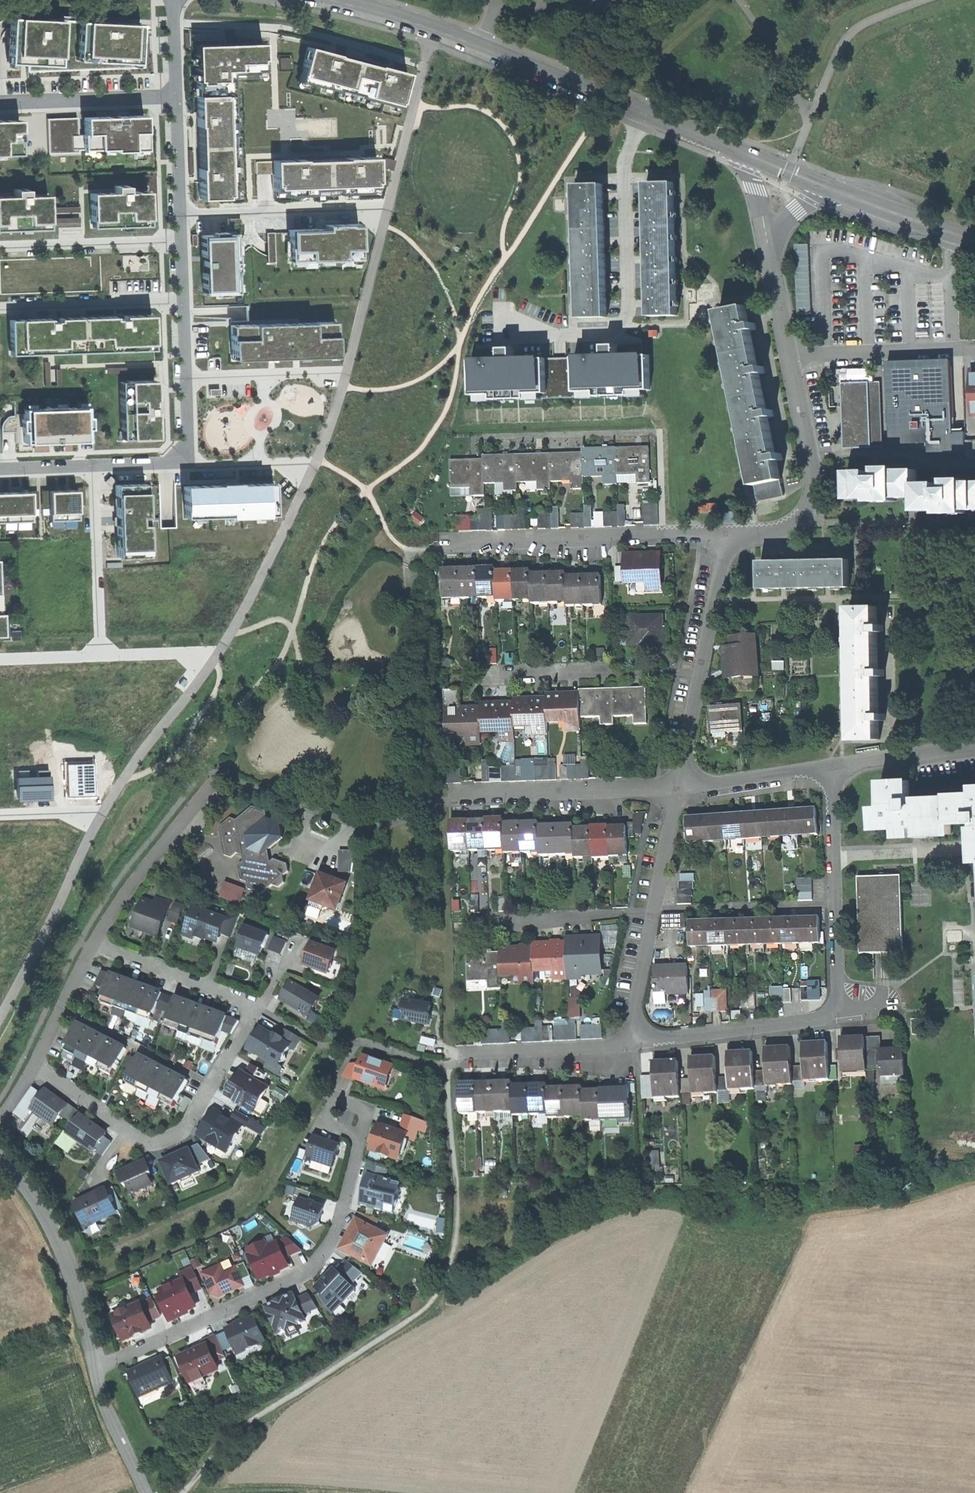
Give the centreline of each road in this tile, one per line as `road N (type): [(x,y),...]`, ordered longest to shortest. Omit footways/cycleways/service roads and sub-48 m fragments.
road 1 (track): [(183,1492),(234,1437),(431,1305),(450,1275),(460,1244),(451,1093),(458,1052)]
road 2 (residential): [(330,0),(434,28),(751,154)]
road 3 (residential): [(350,1120),(364,1143),(320,1256),(294,1280),(94,1365)]
road 4 (residential): [(769,240),(812,461),(810,504),(793,525),(726,534)]
road 5 (residential): [(32,1060),(140,1136),(168,1138),(192,1119),(255,1006)]
road 6 (residential): [(838,902),(839,1006),(830,1016),(638,1042)]
road 7 (residential): [(454,540),(726,534)]
road 8 (residential): [(446,802),(678,787)]
road 9 (residential): [(94,1365),(67,1258),(0,1157)]
road 10 (residential): [(87,948),(130,872),(217,770)]
road 11 (residential): [(392,207),(178,216)]
road 12 (residential): [(701,672),(490,673)]
road 13 (residential): [(838,902),(656,910)]
road 14 (residential): [(181,302),(0,309)]
road 15 (residential): [(638,1042),(458,1052)]
road 16 (residential): [(179,239),(0,247)]
road 17 (residential): [(0,103),(178,96)]
road 18 (residential): [(87,948),(255,1006)]
road 19 (residential): [(349,372),(184,379)]
road 20 (residential): [(678,787),(833,768)]
road 21 (residential): [(835,189),(974,242)]
road 22 (residential): [(833,768),(974,745)]
road 23 (residential): [(656,910),(514,921)]
road 24 (residential): [(726,534),(701,672)]
road 25 (residential): [(148,1492),(94,1365)]
road 26 (residential): [(656,910),(634,1017),(638,1042)]
road 27 (residential): [(833,768),(838,902)]
road 28 (residential): [(187,459),(319,459)]
road 29 (residential): [(678,787),(656,910)]
road 30 (residential): [(32,1060),(87,948)]
road 31 (residential): [(97,653),(217,649)]

